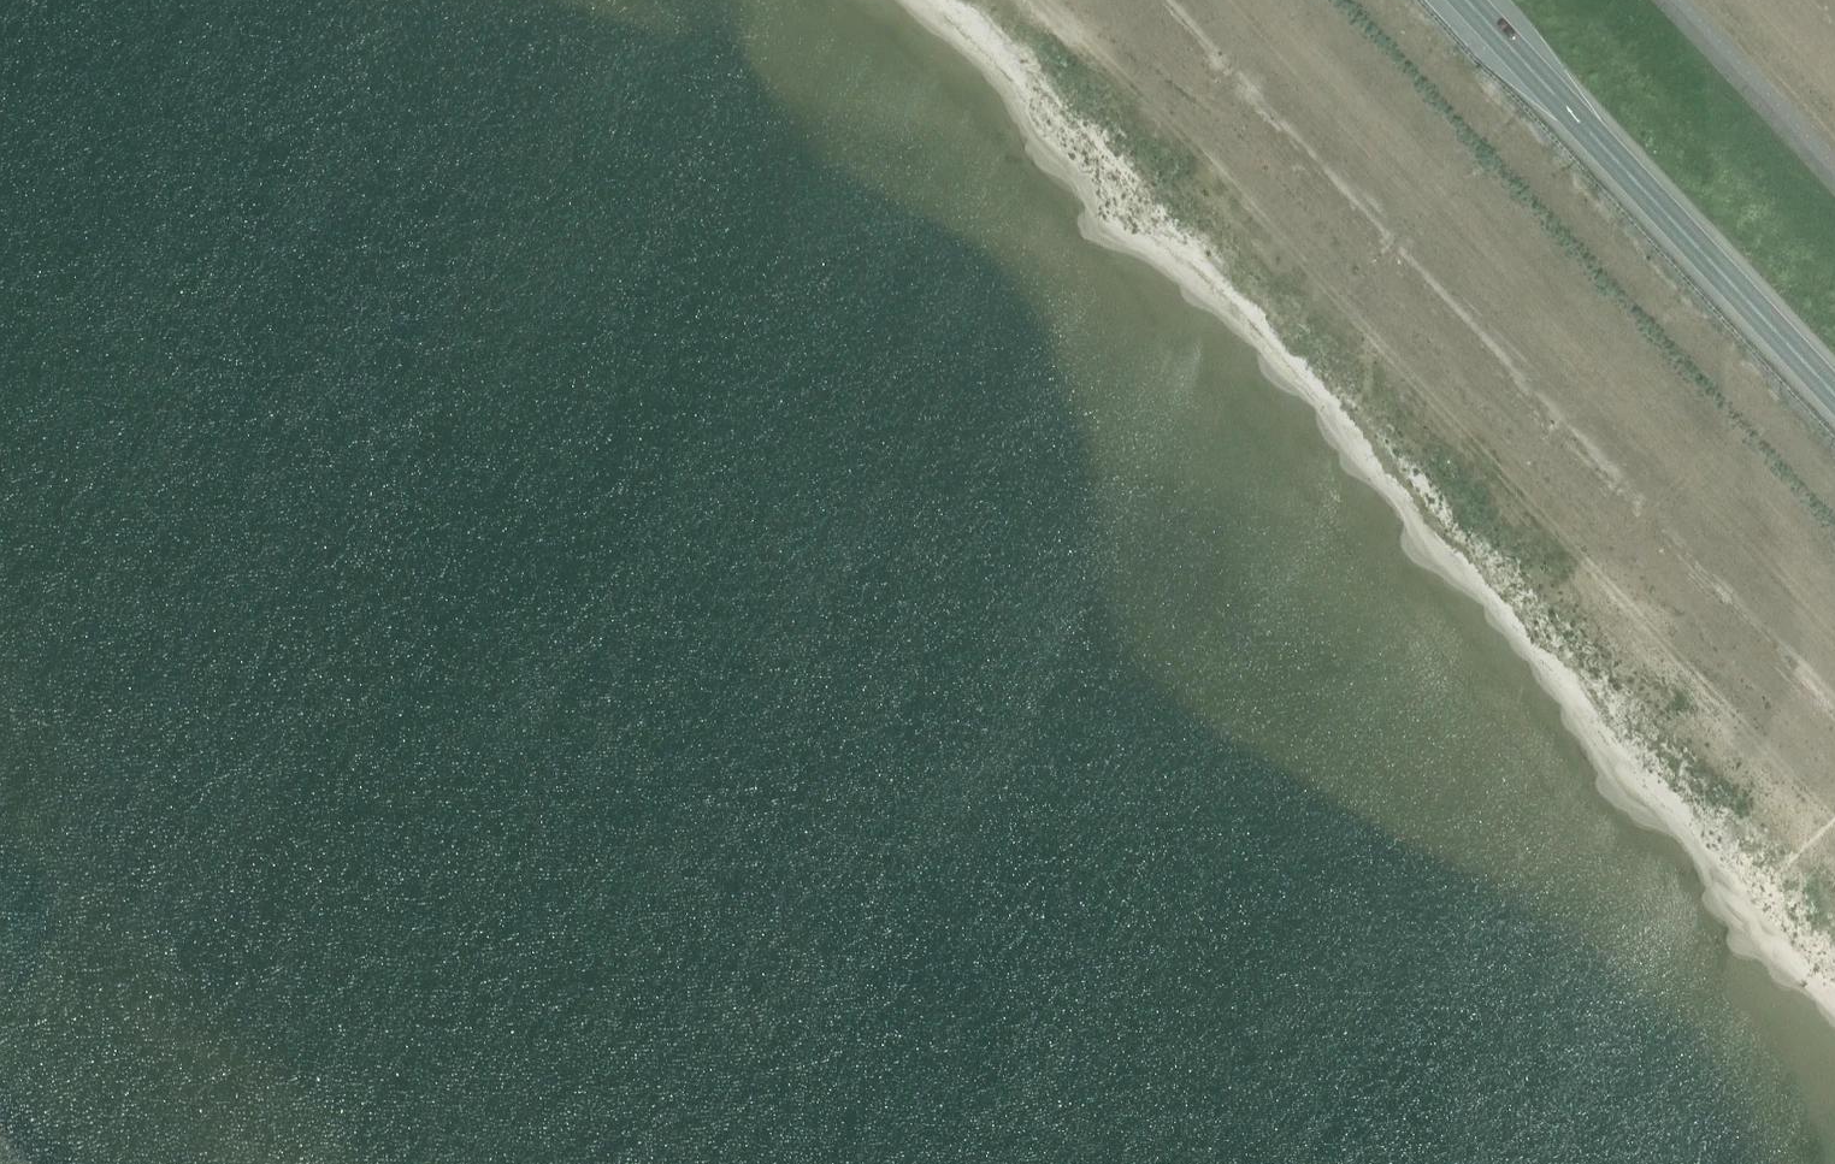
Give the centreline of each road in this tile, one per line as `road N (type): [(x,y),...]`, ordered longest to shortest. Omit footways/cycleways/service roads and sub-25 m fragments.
road 1 (trunk): [(1834,400),(1462,0)]

